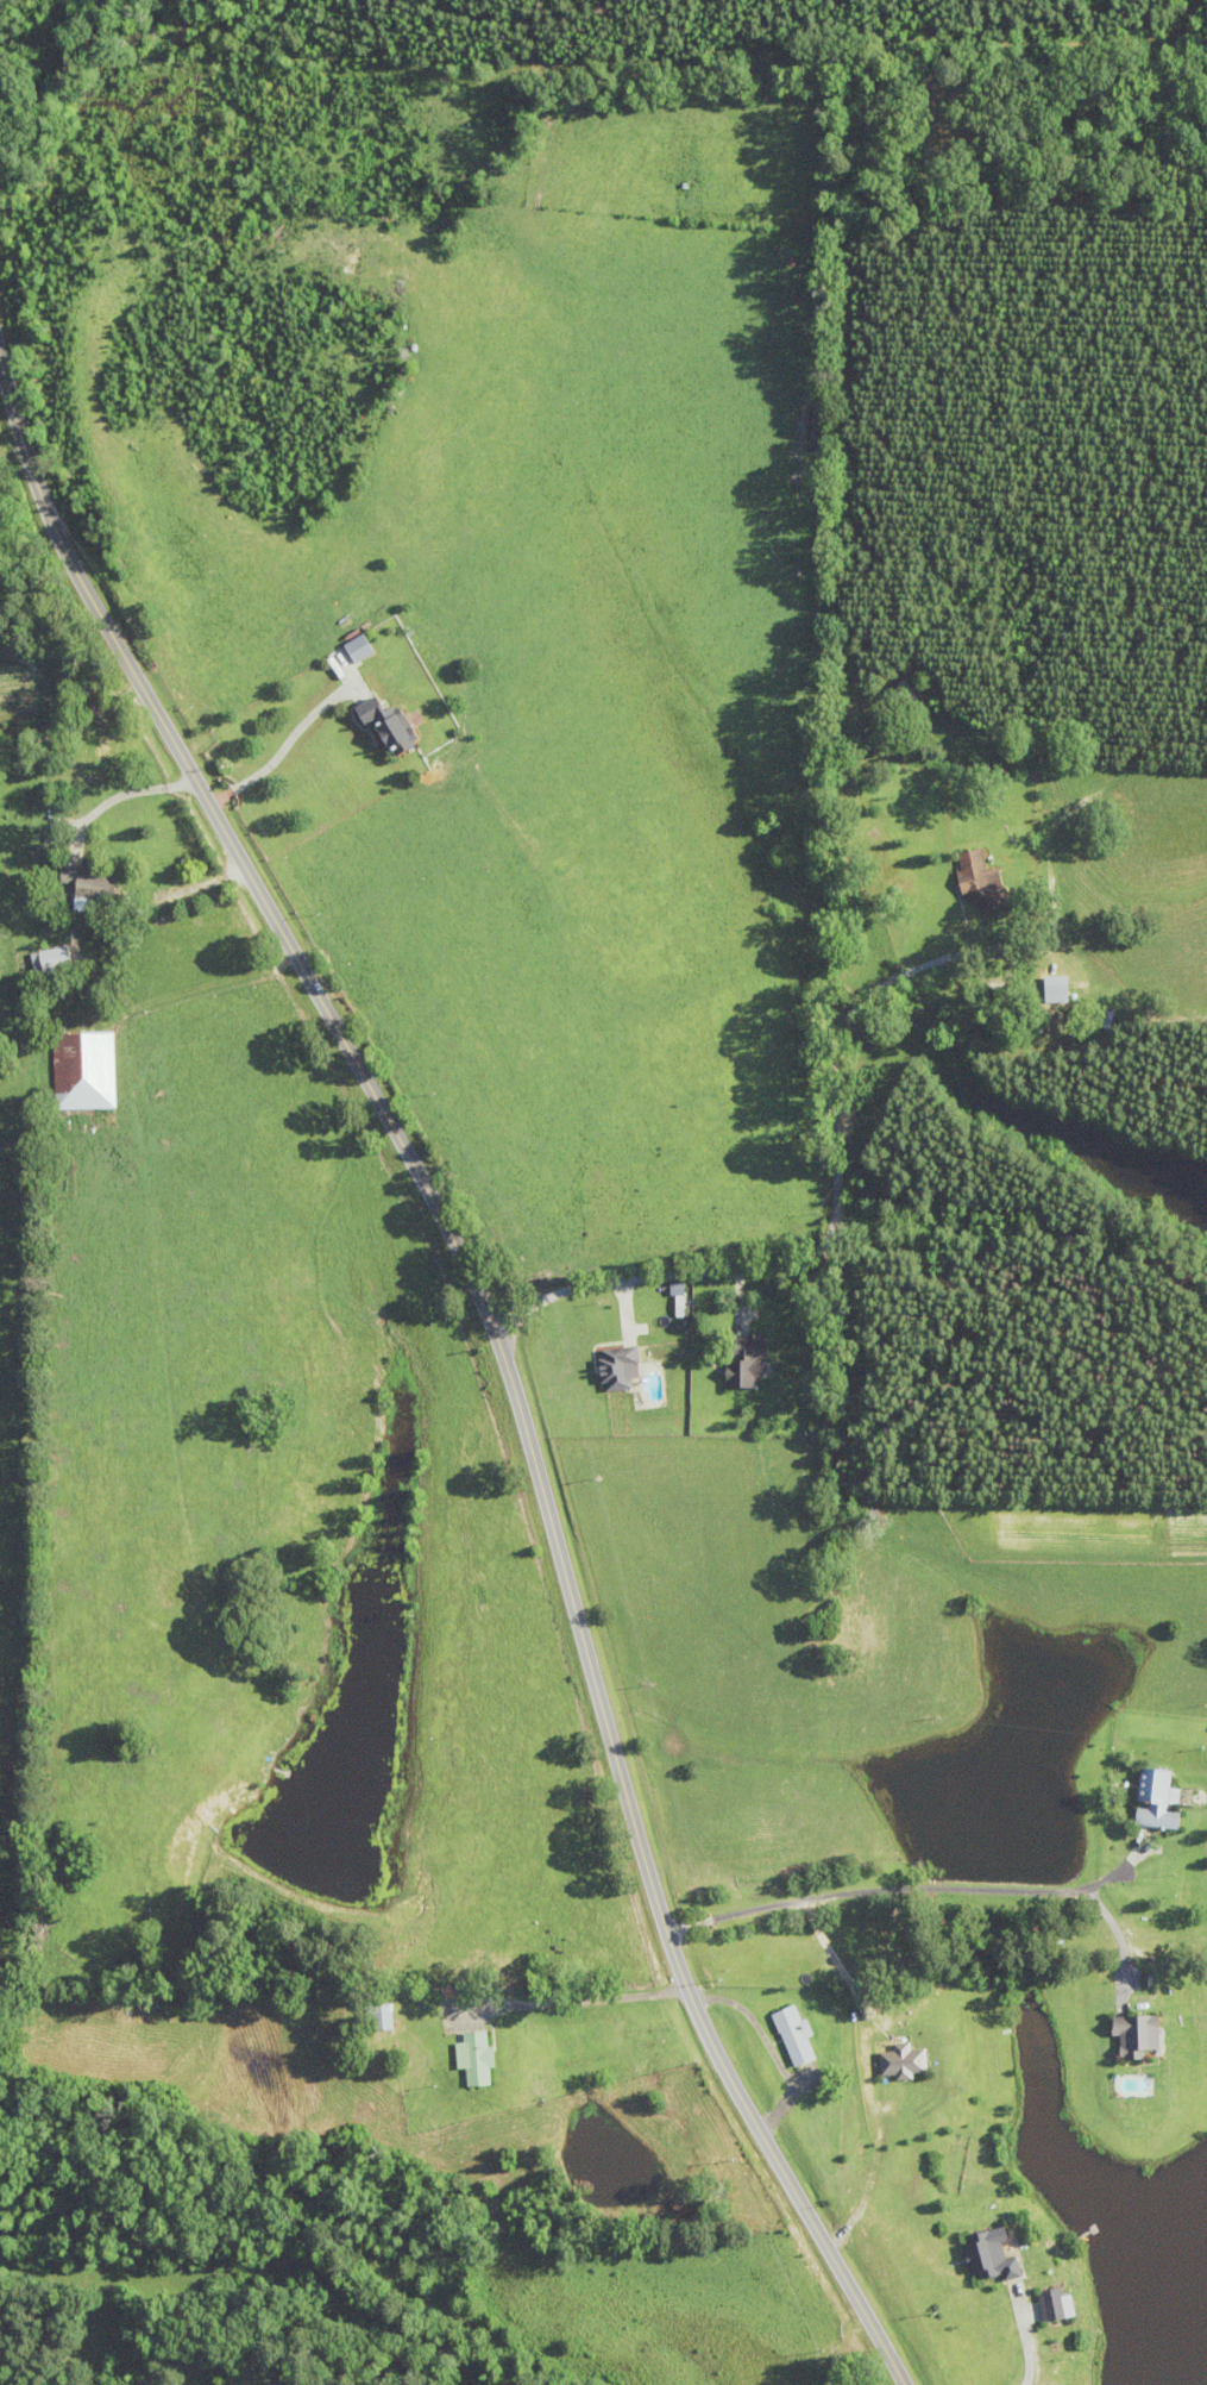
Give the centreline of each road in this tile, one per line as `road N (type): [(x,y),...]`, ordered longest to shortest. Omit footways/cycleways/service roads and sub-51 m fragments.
road 1 (tertiary): [(905,2384),(725,2068),(680,1968),(489,1316),(438,1209),(81,580),(40,495),(0,354)]
road 2 (residential): [(489,1316),(590,1284),(787,1264),(822,1250),(836,1189),(842,1025),(874,990),(957,957)]
road 3 (track): [(803,2204),(1006,2108),(1206,2040)]

